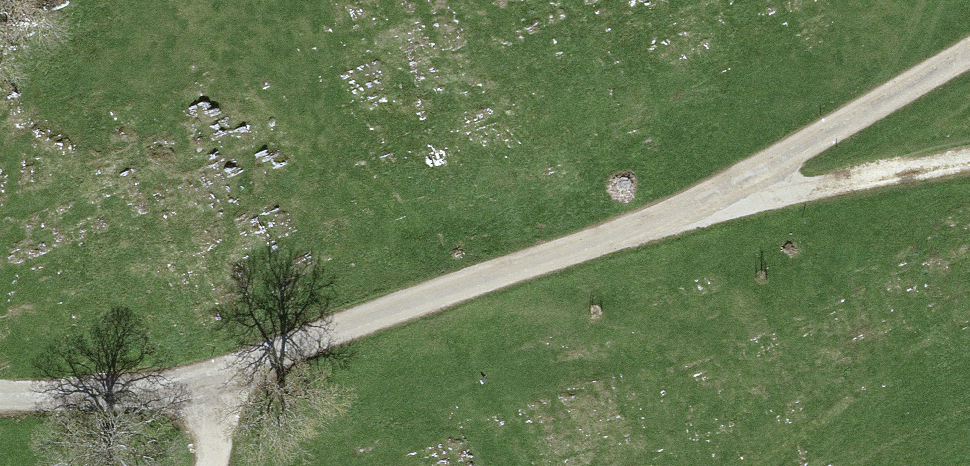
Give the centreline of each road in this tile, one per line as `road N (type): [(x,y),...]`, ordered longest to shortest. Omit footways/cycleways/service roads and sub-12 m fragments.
road 1 (unclassified): [(217,378),(653,222),(734,187),(969,53)]
road 2 (track): [(734,187),(800,189),(969,159)]
road 3 (unclassified): [(0,394),(106,394),(217,378)]

